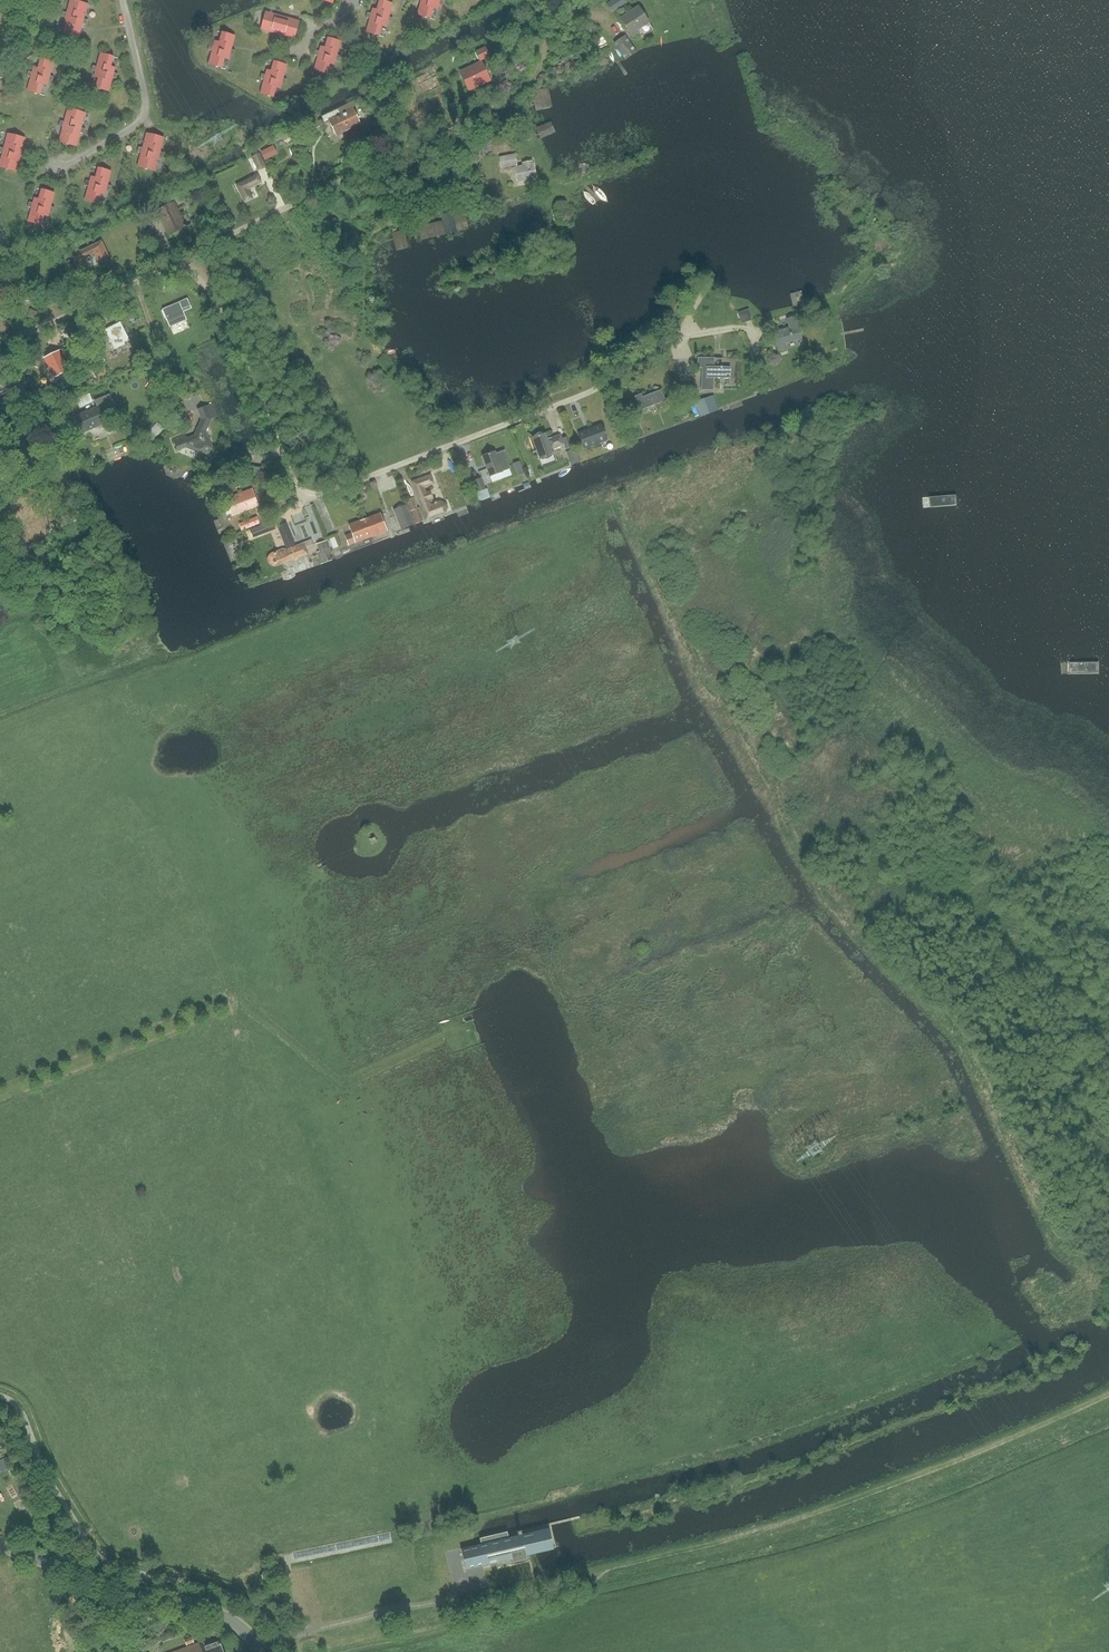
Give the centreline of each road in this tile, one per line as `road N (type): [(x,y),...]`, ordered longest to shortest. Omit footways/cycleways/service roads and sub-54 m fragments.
road 1 (residential): [(666,345),(577,398),(314,493),(293,477),(212,294),(172,266)]
road 2 (track): [(0,1097),(227,1003),(249,1006),(337,1079),(447,1033)]
road 3 (residential): [(172,266),(519,93)]
road 4 (residential): [(0,480),(50,452),(11,362),(14,338),(172,266)]
road 5 (tertiary): [(260,1651),(225,1617),(0,1546)]

